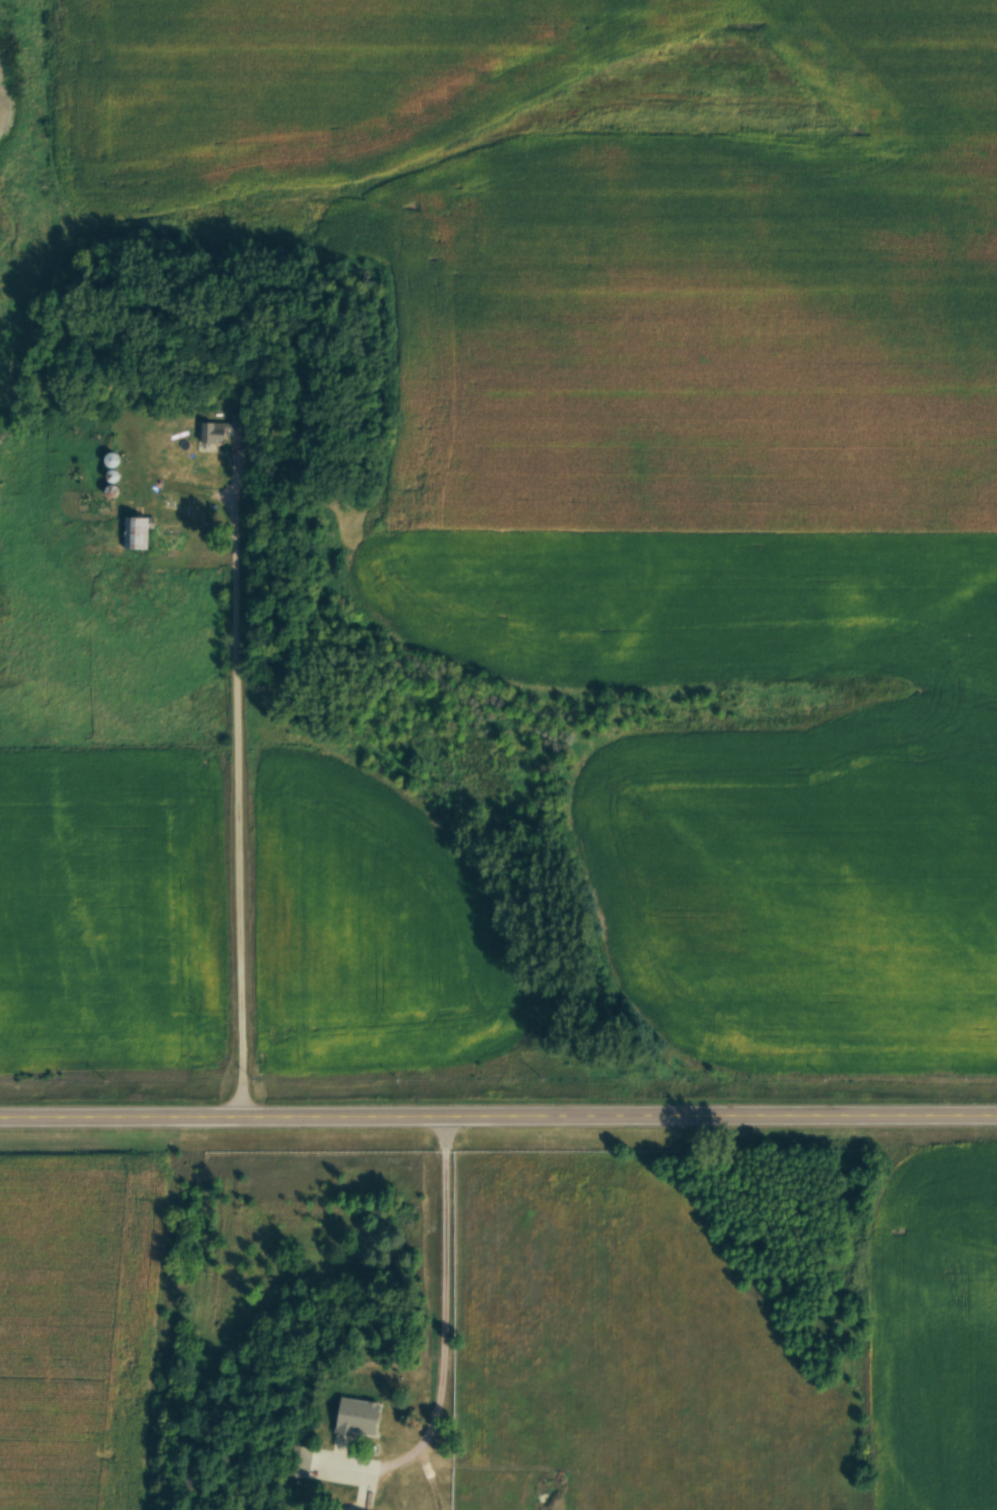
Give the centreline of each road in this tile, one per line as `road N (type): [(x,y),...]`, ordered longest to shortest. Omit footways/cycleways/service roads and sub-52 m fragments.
road 1 (tertiary): [(0,1115),(996,1110)]

